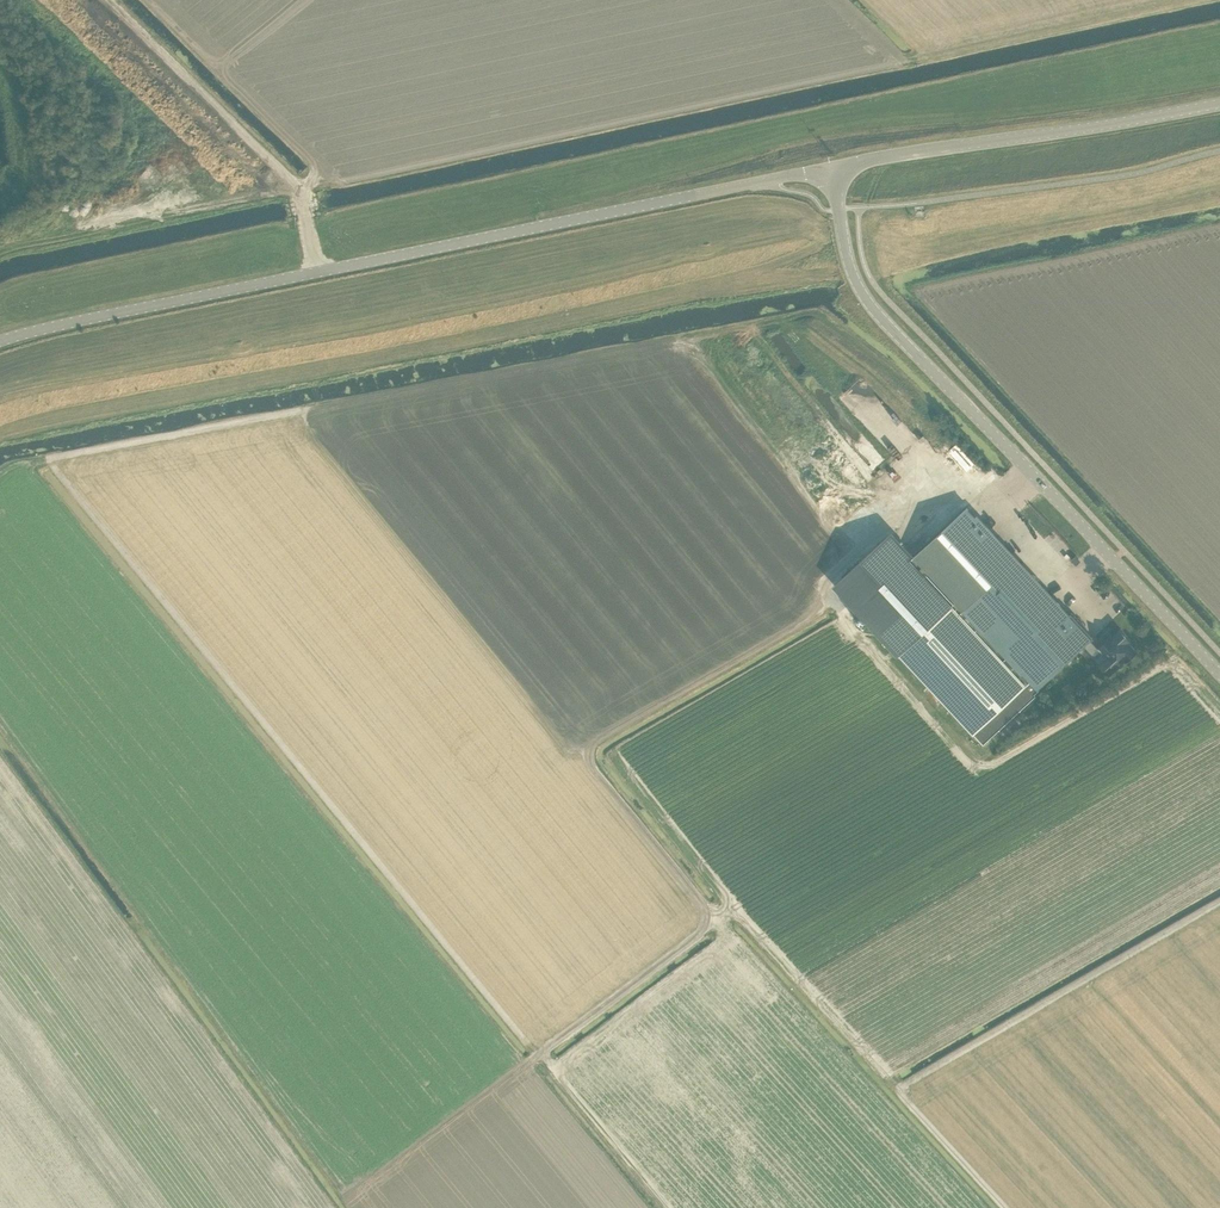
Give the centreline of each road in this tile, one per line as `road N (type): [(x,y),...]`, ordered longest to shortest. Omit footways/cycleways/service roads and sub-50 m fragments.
road 1 (unclassified): [(0,343),(833,168)]
road 2 (tertiary): [(1219,674),(871,304),(848,257),(833,168)]
road 3 (tertiary): [(833,168),(1219,103)]
road 4 (track): [(105,0),(295,185),(306,226)]

